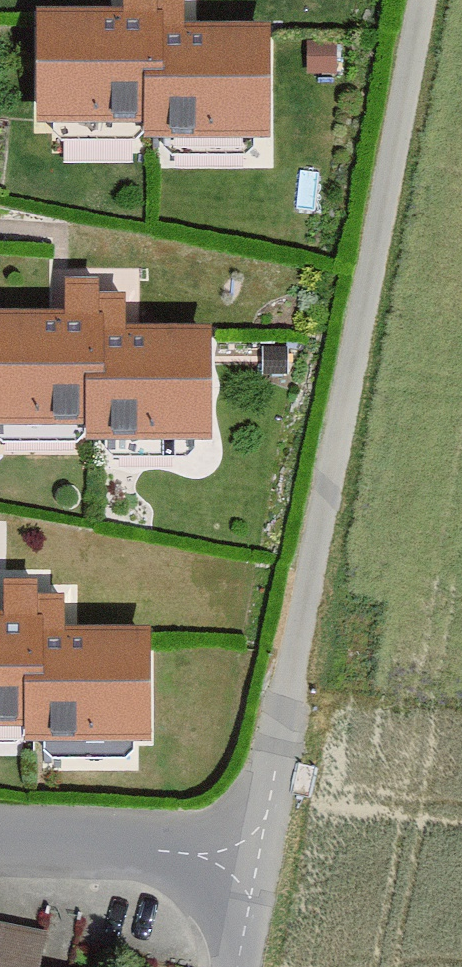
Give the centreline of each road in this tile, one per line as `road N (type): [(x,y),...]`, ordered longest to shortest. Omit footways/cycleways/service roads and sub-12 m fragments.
road 1 (residential): [(417,0),(254,847)]
road 2 (residential): [(0,838),(254,847)]
road 3 (residential): [(254,847),(230,966)]

